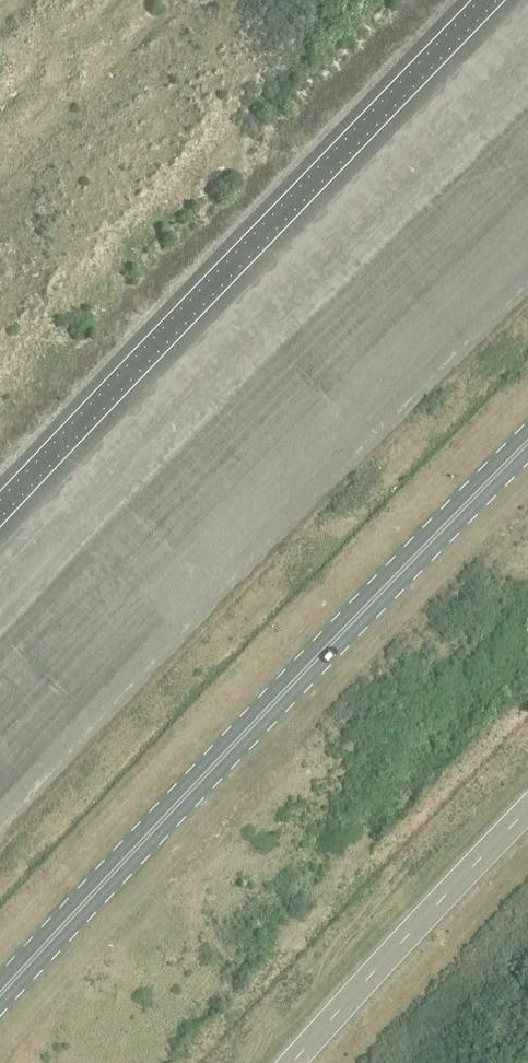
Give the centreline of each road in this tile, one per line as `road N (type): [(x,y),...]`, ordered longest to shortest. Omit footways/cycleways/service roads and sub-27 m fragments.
road 1 (primary): [(0,990),(527,432)]
road 2 (unclassified): [(0,507),(484,0)]
road 3 (unclassified): [(292,1062),(527,812)]

